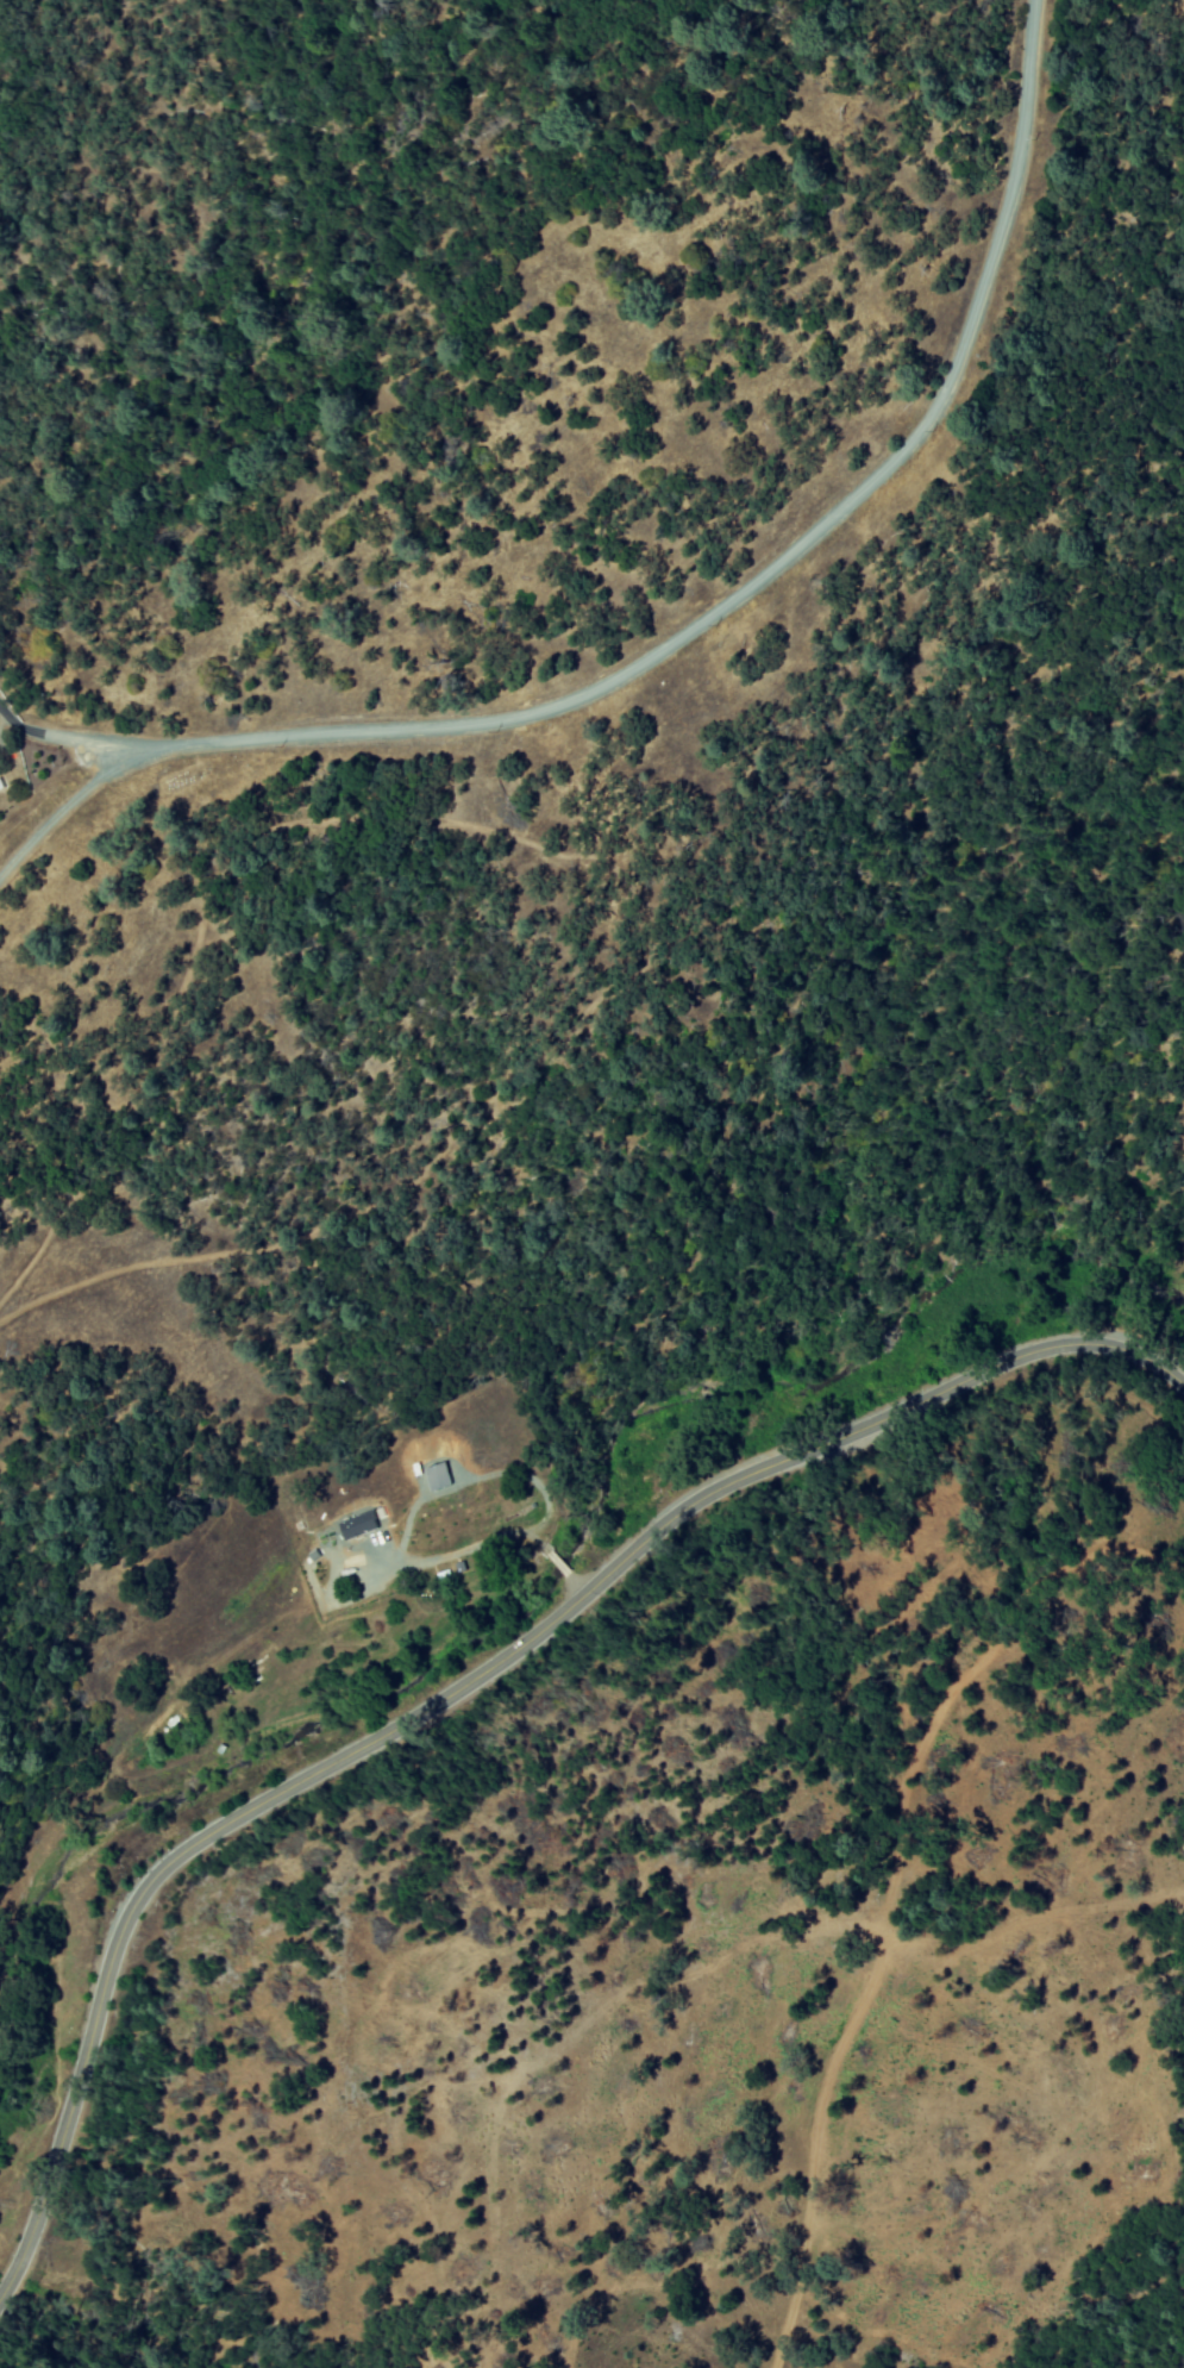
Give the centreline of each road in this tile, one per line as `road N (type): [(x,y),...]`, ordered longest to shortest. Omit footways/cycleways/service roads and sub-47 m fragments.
road 1 (tertiary): [(0,2305),(33,2231),(126,1932),(157,1883),(190,1854),(443,1705),(552,1625),(649,1537),(756,1472),(1042,1352),(1092,1345),(1140,1357),(1183,1386)]

